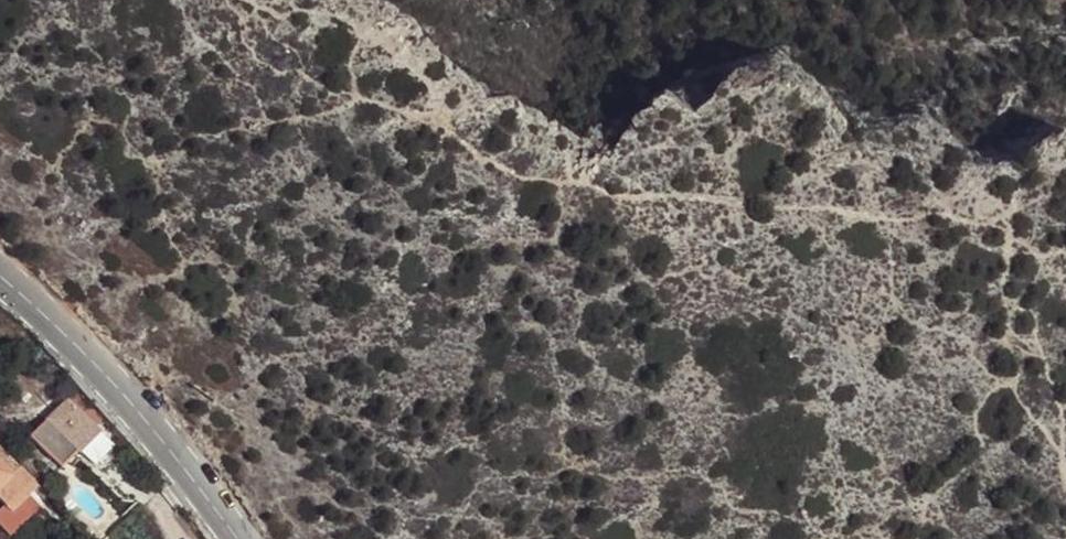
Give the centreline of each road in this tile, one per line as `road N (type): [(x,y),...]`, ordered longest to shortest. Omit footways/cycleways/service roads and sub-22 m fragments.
road 1 (tertiary): [(0,276),(113,385),(243,538)]

